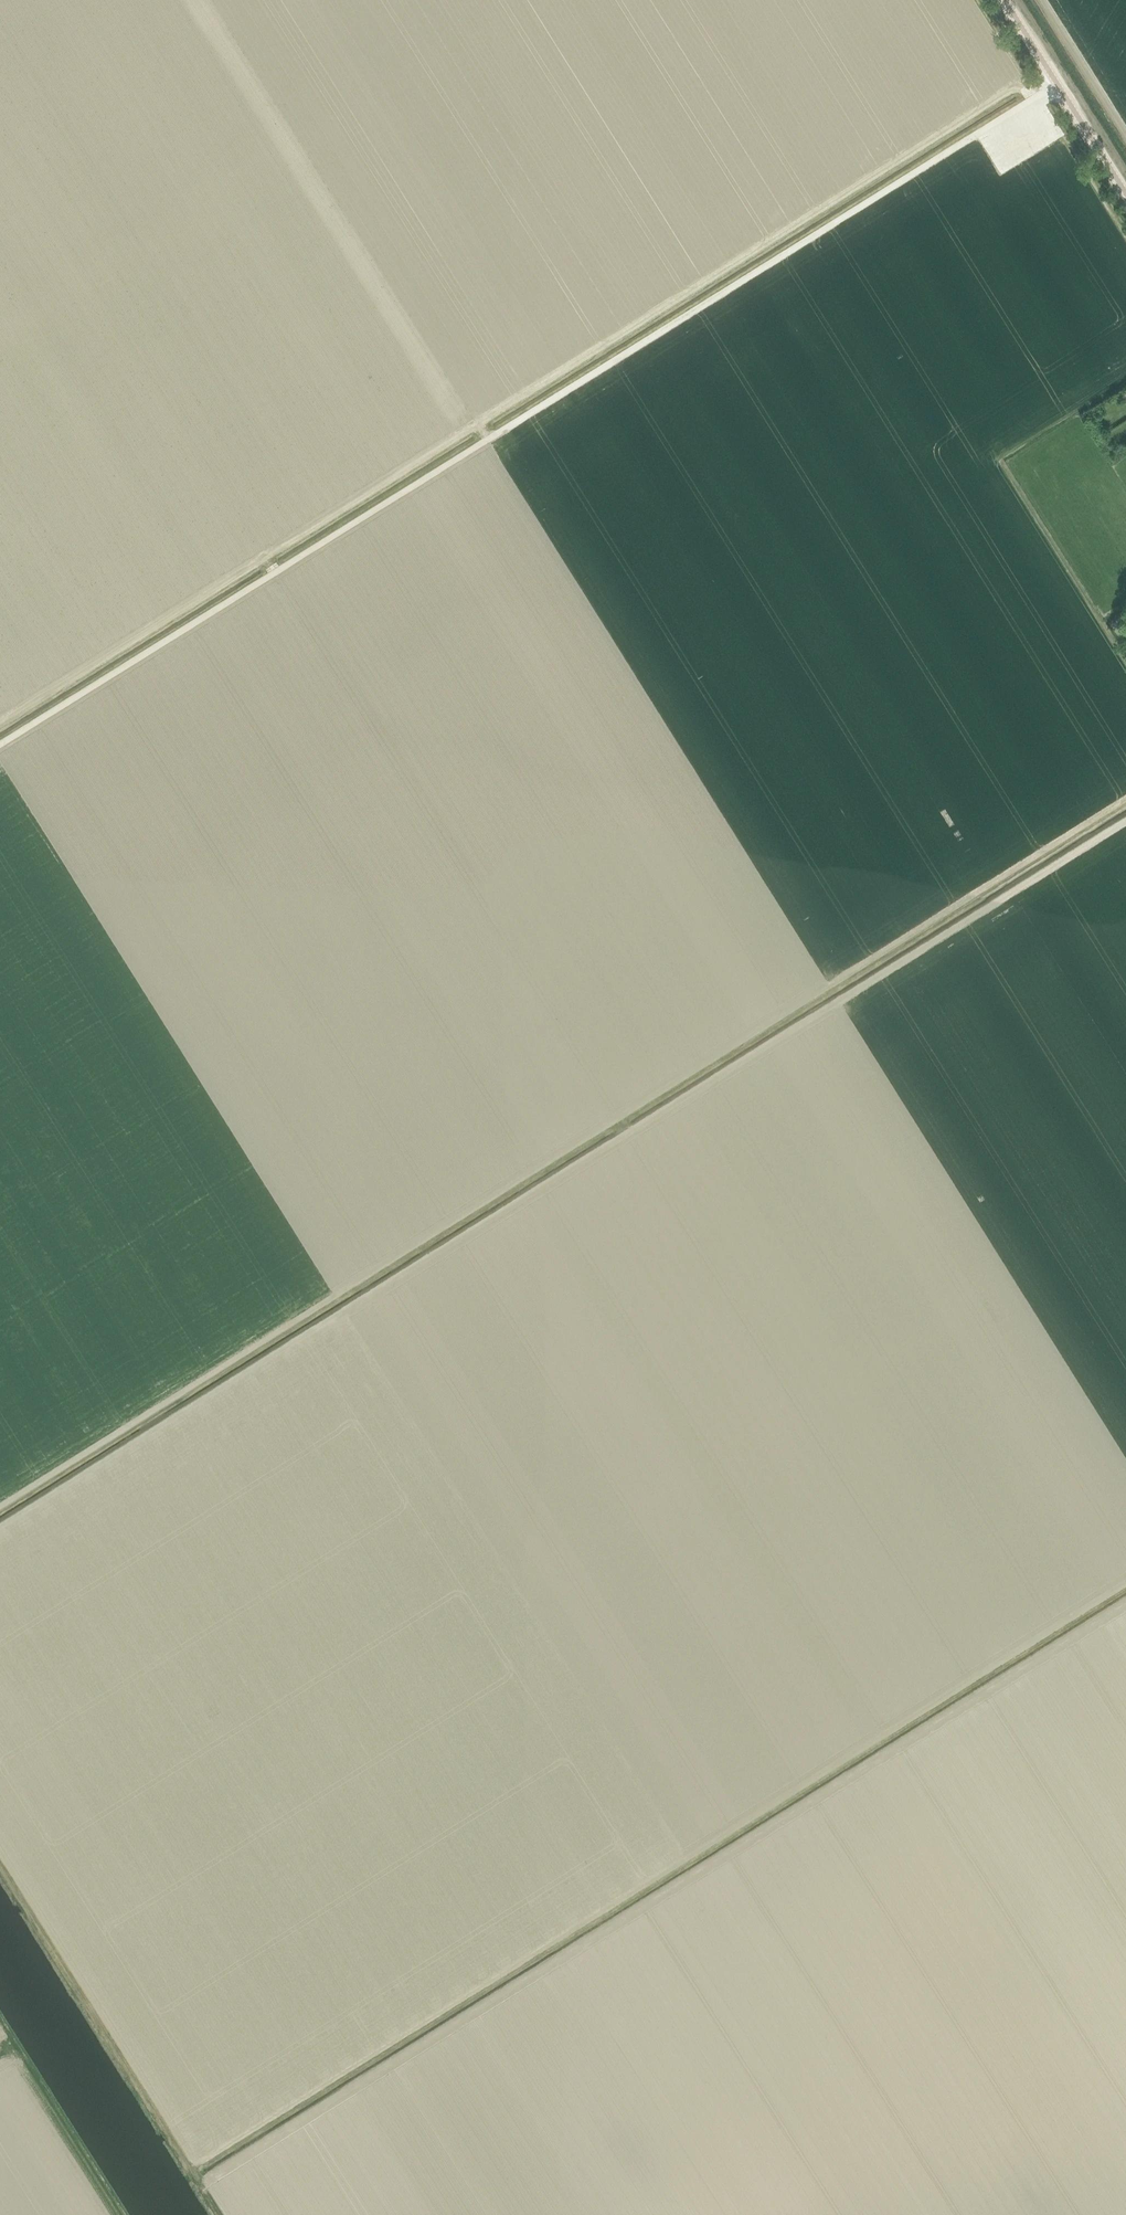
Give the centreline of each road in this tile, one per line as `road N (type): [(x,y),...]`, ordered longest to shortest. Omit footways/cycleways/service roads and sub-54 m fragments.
road 1 (track): [(689,1857),(1125,1584)]
road 2 (unclassified): [(1125,194),(1004,0)]

